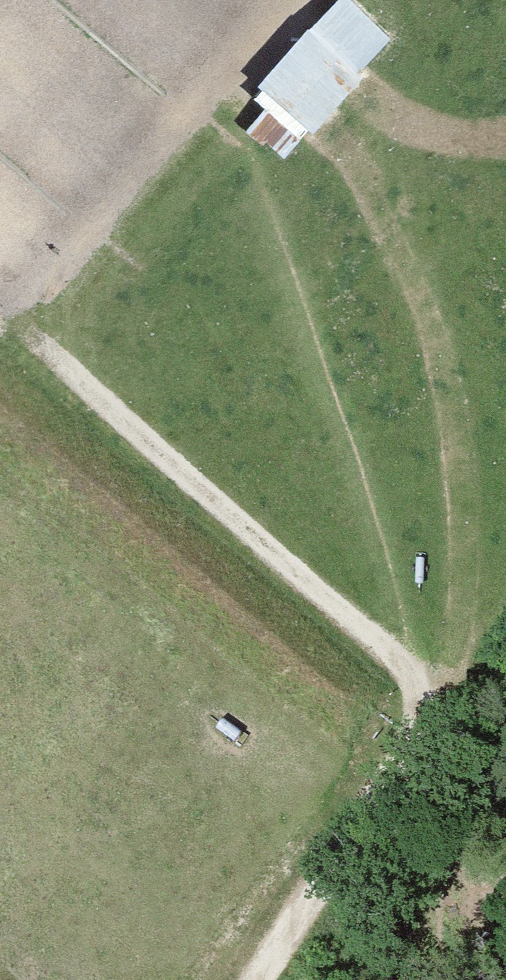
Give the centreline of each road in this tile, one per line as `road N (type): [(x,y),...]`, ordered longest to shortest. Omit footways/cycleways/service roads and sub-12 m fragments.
road 1 (track): [(373,158),(465,420),(450,710),(256,979)]
road 2 (track): [(46,356),(450,710)]

